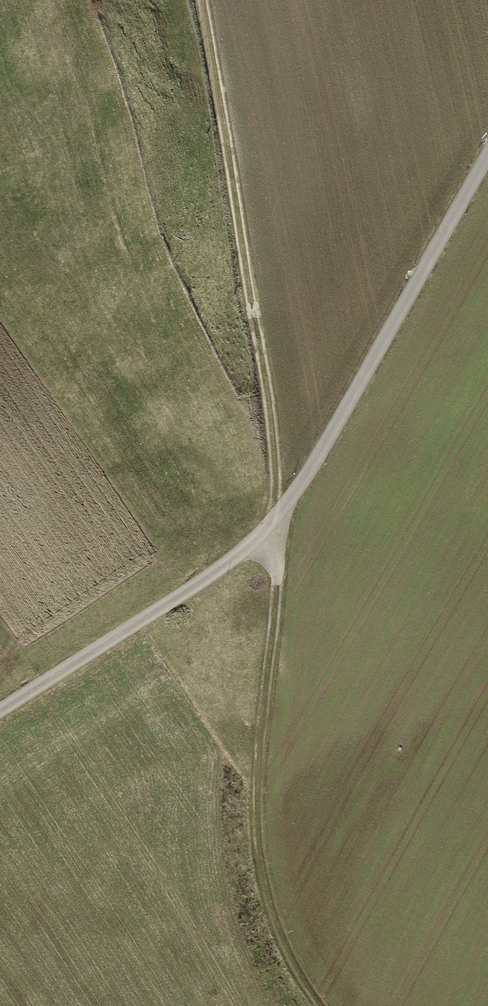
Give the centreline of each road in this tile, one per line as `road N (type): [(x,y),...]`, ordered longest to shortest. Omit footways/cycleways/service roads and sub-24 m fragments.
road 1 (track): [(200,0),(274,437),(276,581),(256,809),(264,888),(276,928),(323,1005)]
road 2 (track): [(487,152),(278,522),(0,711)]

